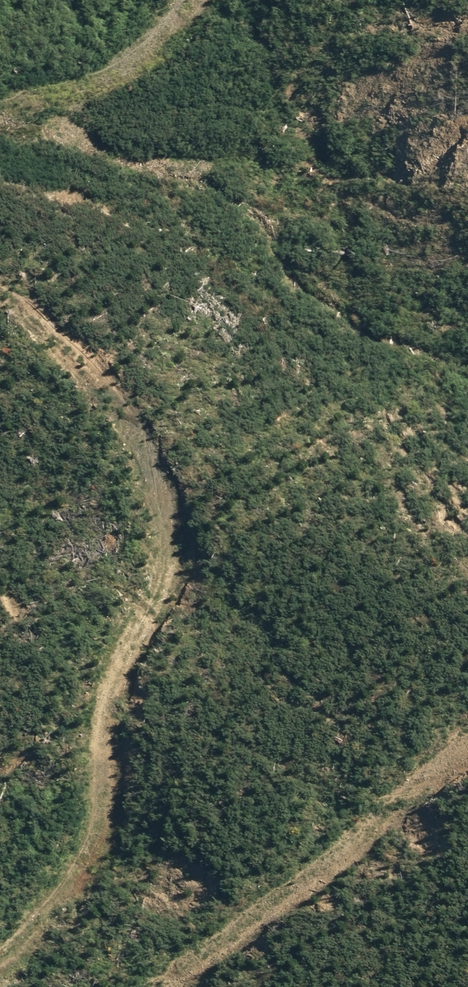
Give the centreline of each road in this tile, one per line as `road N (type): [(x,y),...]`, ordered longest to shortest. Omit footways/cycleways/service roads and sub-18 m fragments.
road 1 (track): [(0,308),(114,422),(134,607),(102,738),(93,869),(18,986)]
road 2 (track): [(16,986),(137,803),(203,576),(256,544),(381,507),(467,449)]
road 3 (track): [(274,986),(430,840),(467,786)]

